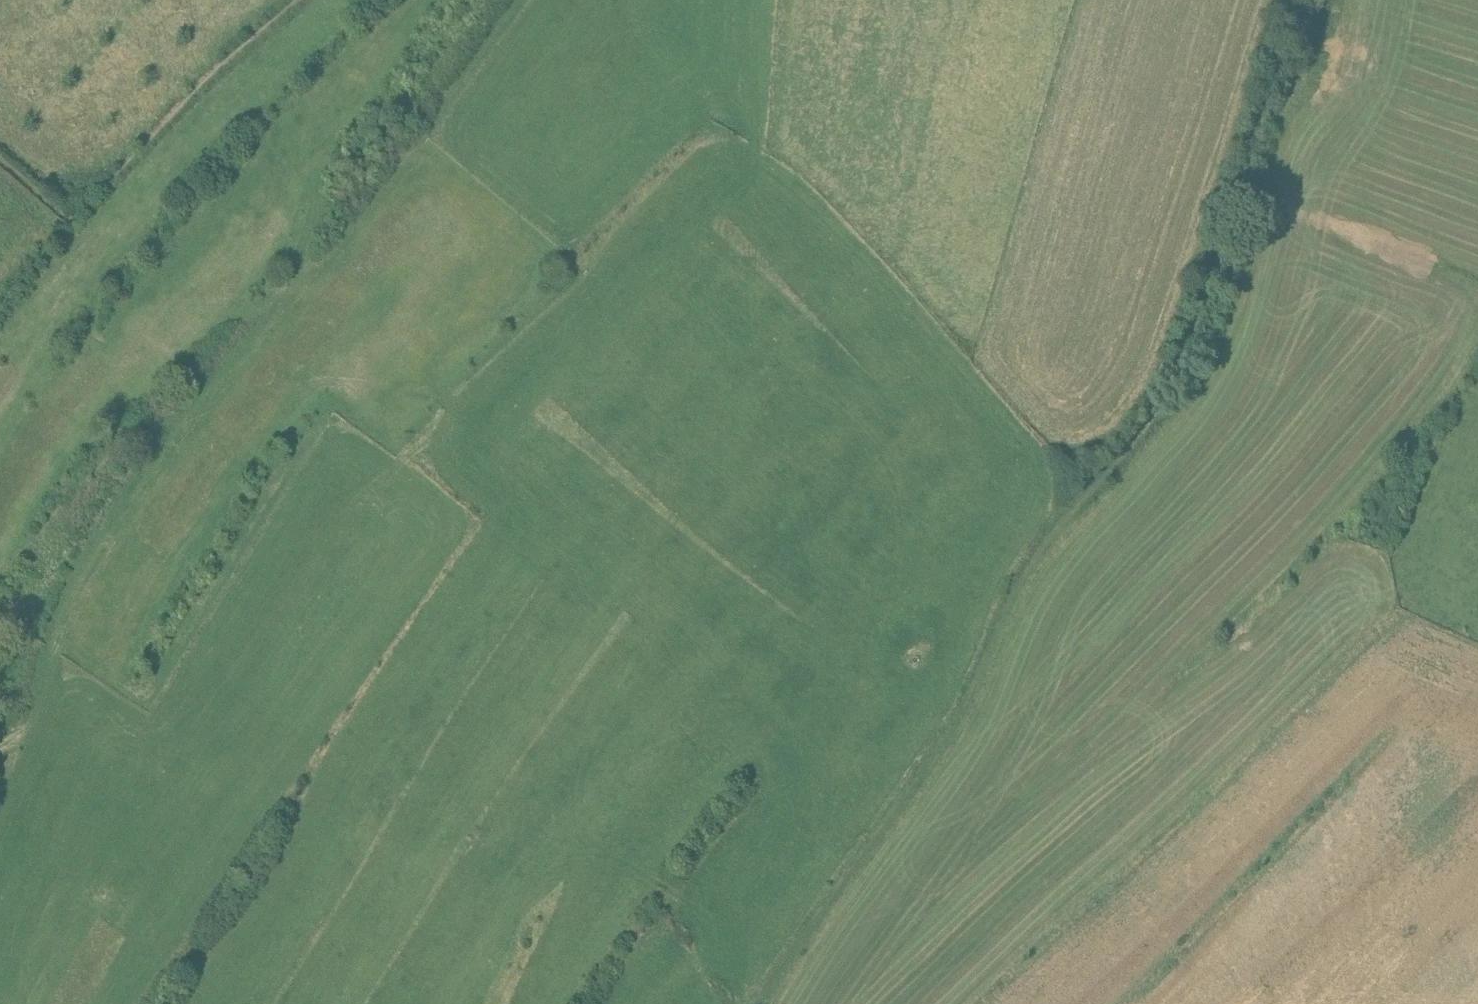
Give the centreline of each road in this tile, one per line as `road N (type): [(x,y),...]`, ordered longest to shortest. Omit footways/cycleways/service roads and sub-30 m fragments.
road 1 (track): [(1296,0),(1199,311),(1159,403),(1039,551),(948,735),(758,1003)]

